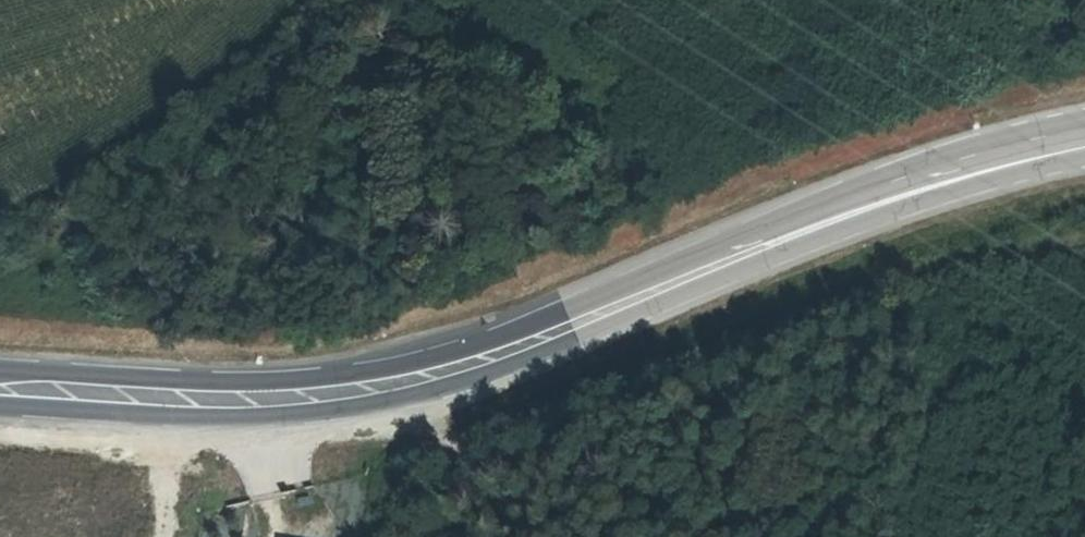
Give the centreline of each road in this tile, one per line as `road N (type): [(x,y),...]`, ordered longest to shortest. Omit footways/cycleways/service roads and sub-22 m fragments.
road 1 (primary): [(0,405),(254,416),(412,396),(615,324),(853,217),(1084,148)]
road 2 (primary): [(1084,146),(838,208),(518,330),(400,363),(227,381),(0,370)]
road 3 (track): [(412,396),(436,433),(453,441),(490,436),(858,296),(1084,239)]

